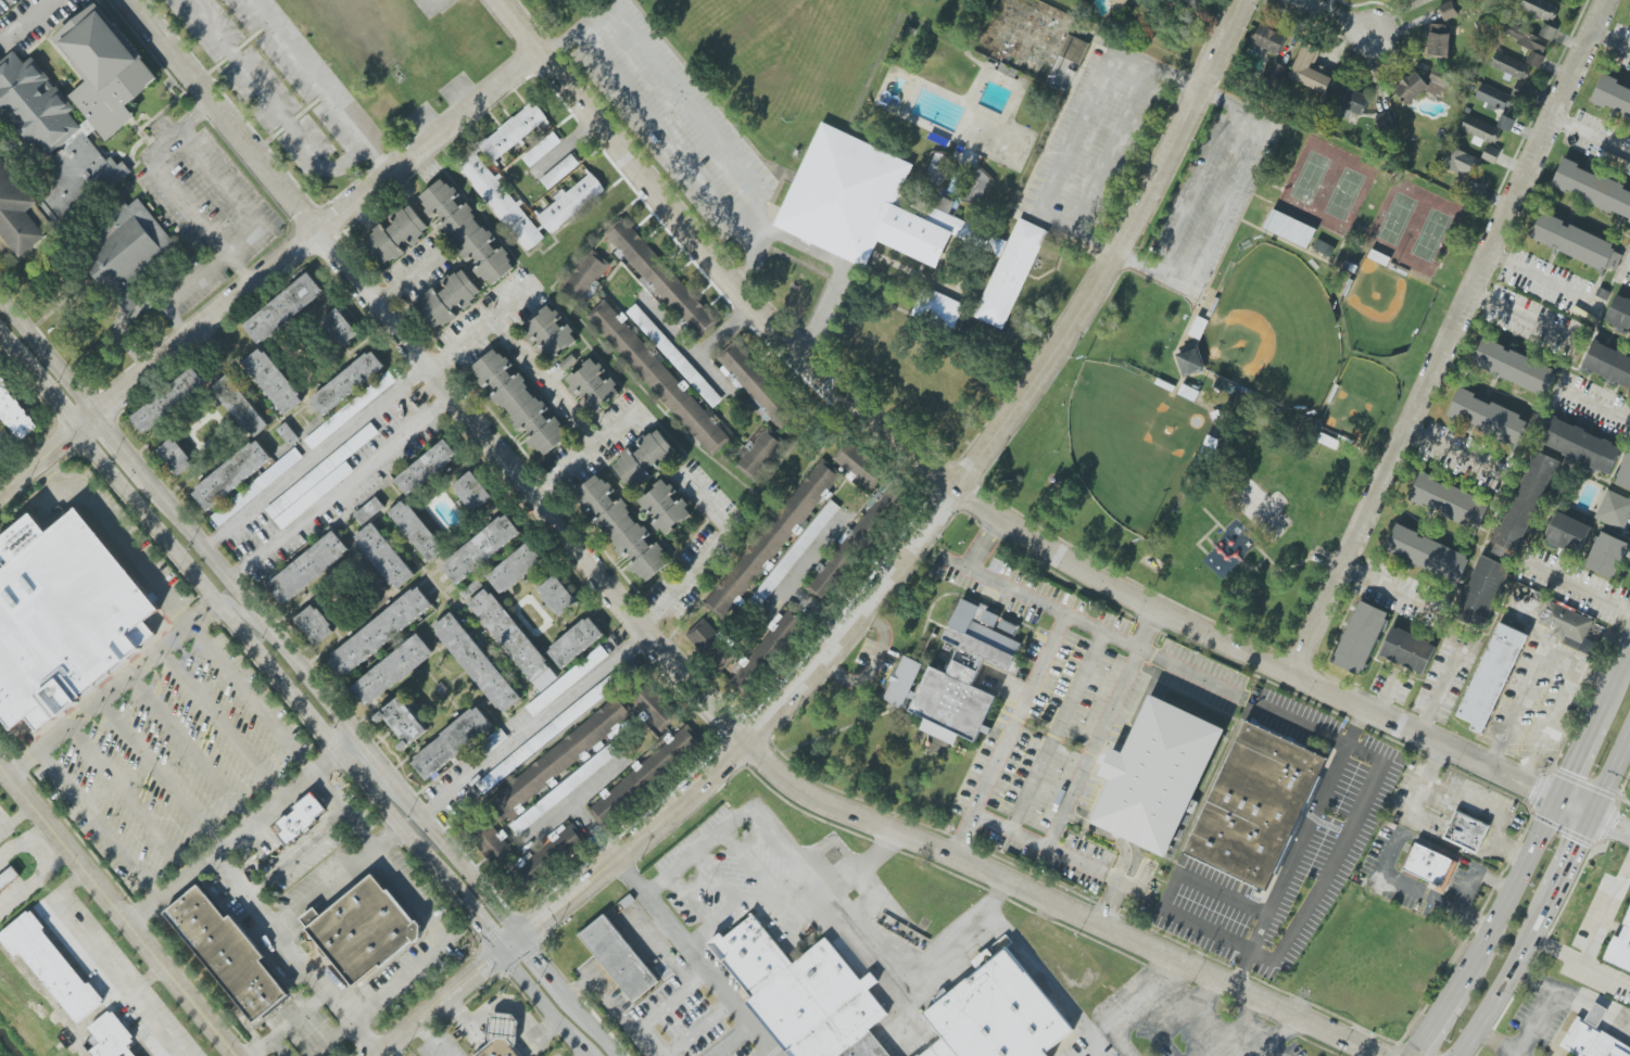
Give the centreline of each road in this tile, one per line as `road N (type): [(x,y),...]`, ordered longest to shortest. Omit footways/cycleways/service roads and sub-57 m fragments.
road 1 (residential): [(131,0),(652,642),(781,779),(824,807),(963,861),(1372,1055)]
road 2 (residential): [(1629,833),(1155,613),(1051,559),(958,491),(813,362),(503,0)]
road 3 (residential): [(502,952),(753,746),(875,603),(1072,335),(1245,0)]
road 4 (secondary): [(523,934),(0,295)]
road 5 (residential): [(1293,678),(1610,0)]
road 6 (residential): [(74,431),(545,51)]
road 7 (secondary): [(74,431),(452,891)]
road 8 (residential): [(0,765),(238,1055)]
road 9 (secondary): [(1560,801),(1466,980)]
road 10 (residential): [(378,1055),(502,952)]
road 11 (secondary): [(1463,1055),(1541,919)]
road 12 (secondary): [(502,952),(585,1055)]

